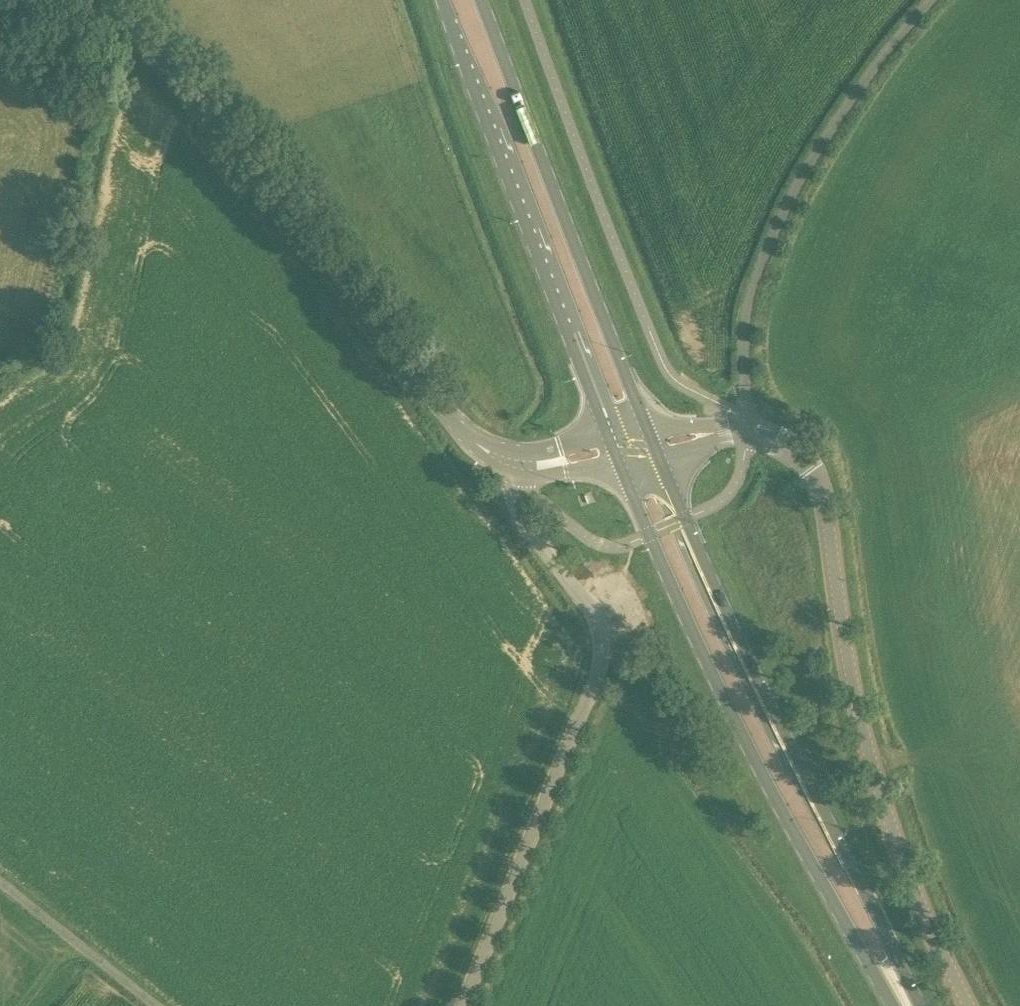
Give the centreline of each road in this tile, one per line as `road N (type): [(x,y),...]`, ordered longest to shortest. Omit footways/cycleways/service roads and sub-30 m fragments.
road 1 (unclassified): [(975,1005),(865,753),(817,473),(772,440),(743,430)]
road 2 (primary): [(909,1005),(707,625),(633,444)]
road 3 (unclassified): [(512,463),(484,453),(454,428),(113,0)]
road 4 (unclassified): [(465,1005),(603,657),(591,608),(522,523),(511,495),(512,463)]
road 5 (unclassified): [(939,0),(896,42),(847,109),(767,249),(746,315),(743,430)]
road 6 (primary): [(633,444),(463,0)]
road 7 (unclassified): [(512,463),(568,463),(633,444)]

